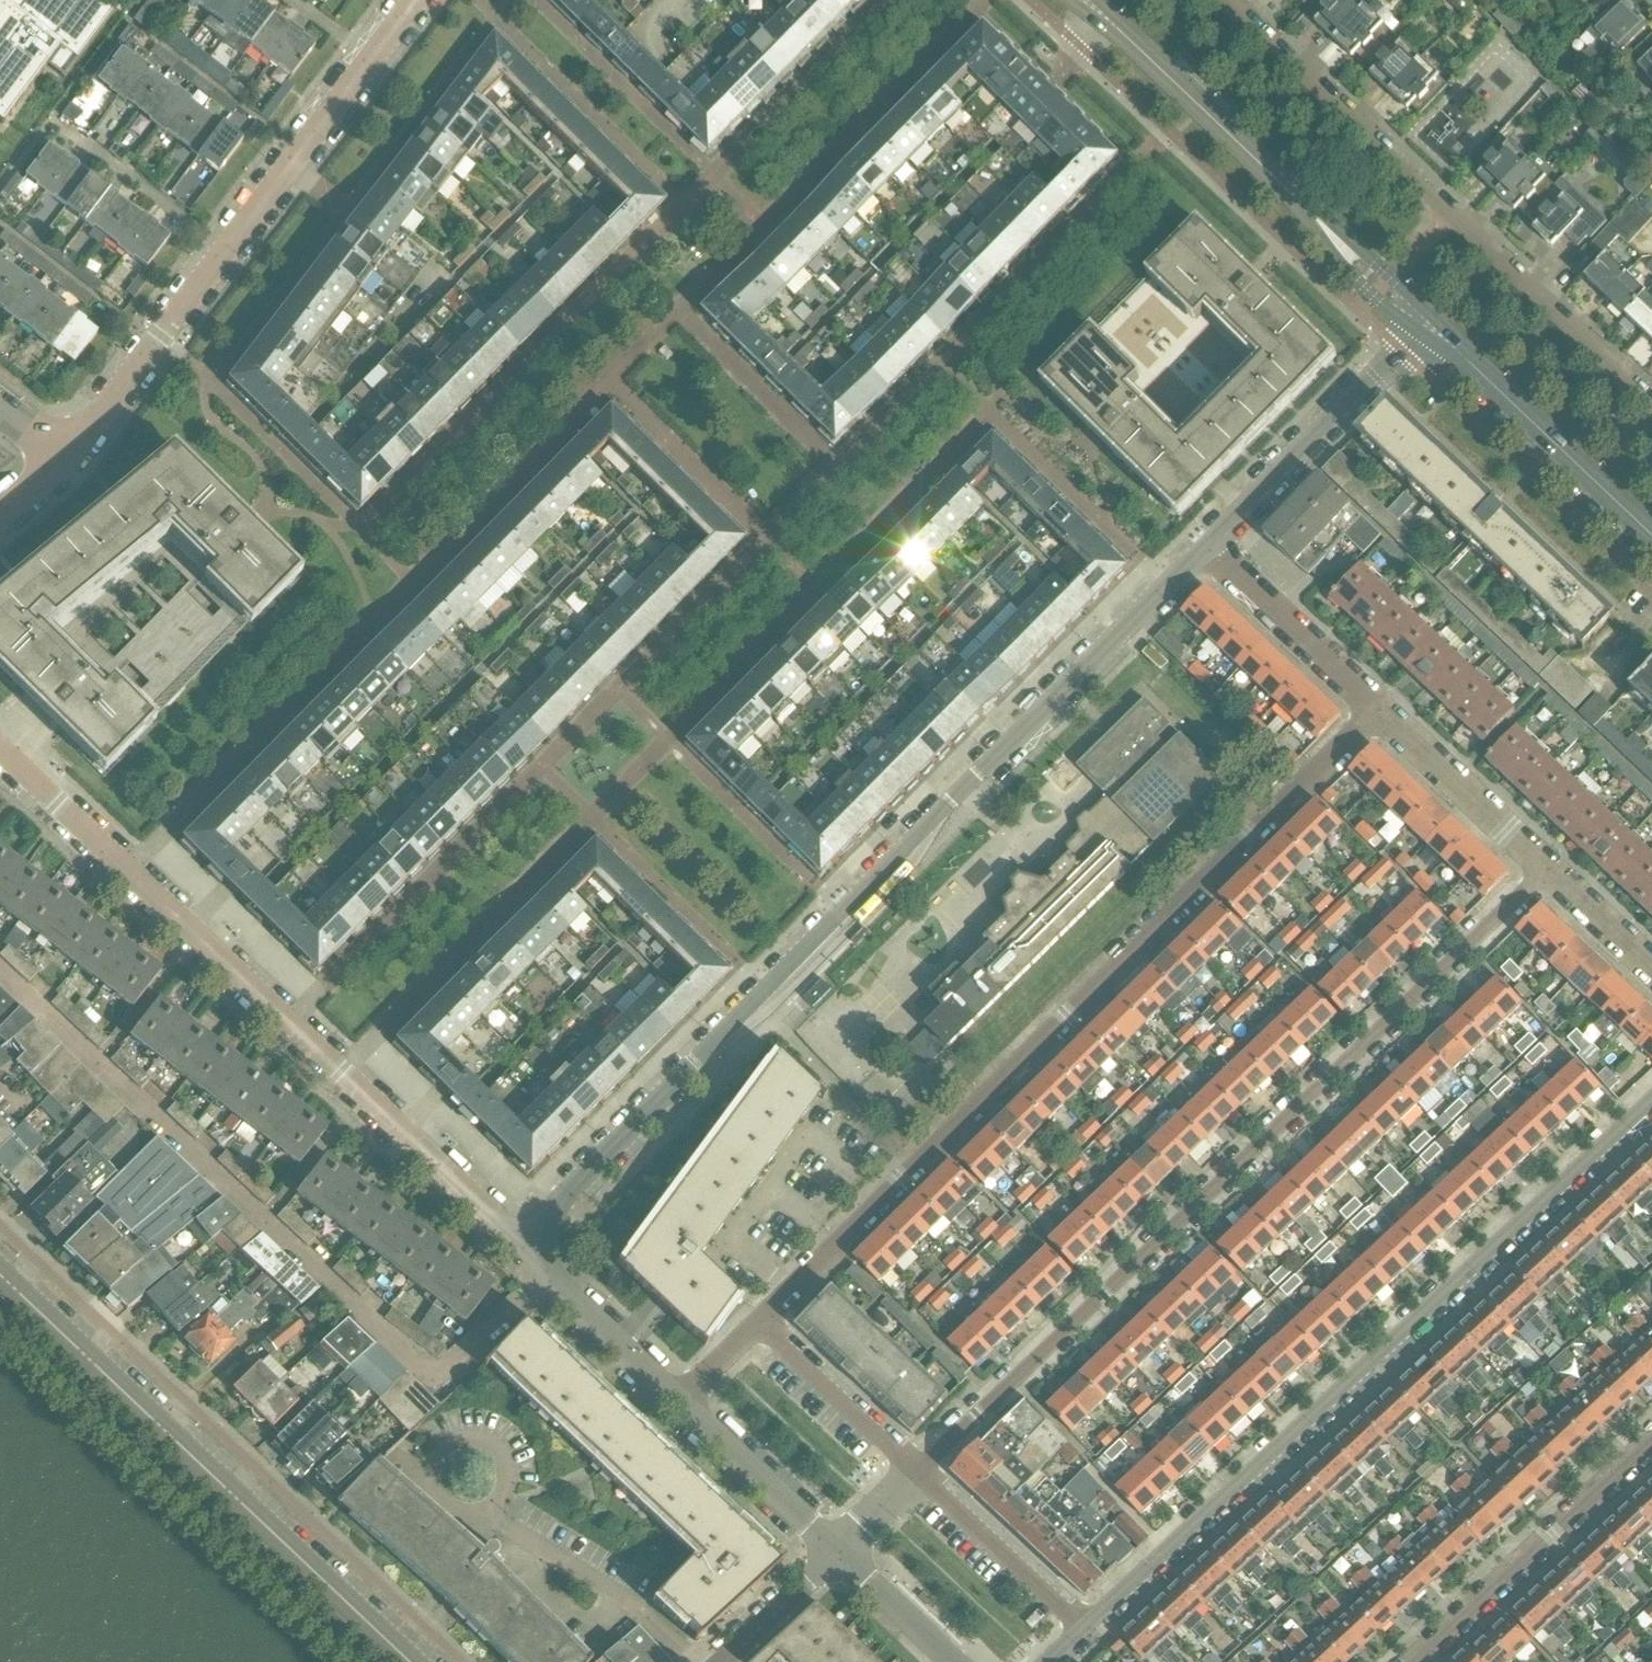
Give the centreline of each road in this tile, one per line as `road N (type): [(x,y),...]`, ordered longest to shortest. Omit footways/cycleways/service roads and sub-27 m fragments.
road 1 (residential): [(521,1245),(1208,546)]
road 2 (residential): [(918,1472),(1547,870)]
road 3 (residential): [(762,1322),(1379,710)]
road 4 (residential): [(1651,1100),(1085,1627)]
road 5 (residential): [(521,1245),(0,749)]
road 6 (residential): [(61,458),(166,336),(415,0)]
road 7 (residential): [(1651,399),(1232,0)]
road 8 (secondary): [(406,1661),(0,1277)]
road 9 (secondary): [(1428,326),(1070,0)]
road 10 (residential): [(1418,1661),(1651,1444)]
road 11 (residential): [(1208,546),(1428,326)]
road 12 (secondary): [(1651,537),(1428,326)]
road 13 (residential): [(1379,710),(1208,546)]
road 14 (residential): [(1547,870),(1379,710)]
road 15 (residential): [(1085,1627),(918,1472)]
road 16 (residential): [(674,1403),(538,1273),(521,1245)]
road 17 (residential): [(834,1550),(674,1403)]
road 18 (residential): [(918,1472),(762,1322)]
road 19 (residential): [(959,1661),(834,1550)]
road 20 (residential): [(726,1661),(834,1550)]
road 21 (residential): [(1651,969),(1547,870)]

